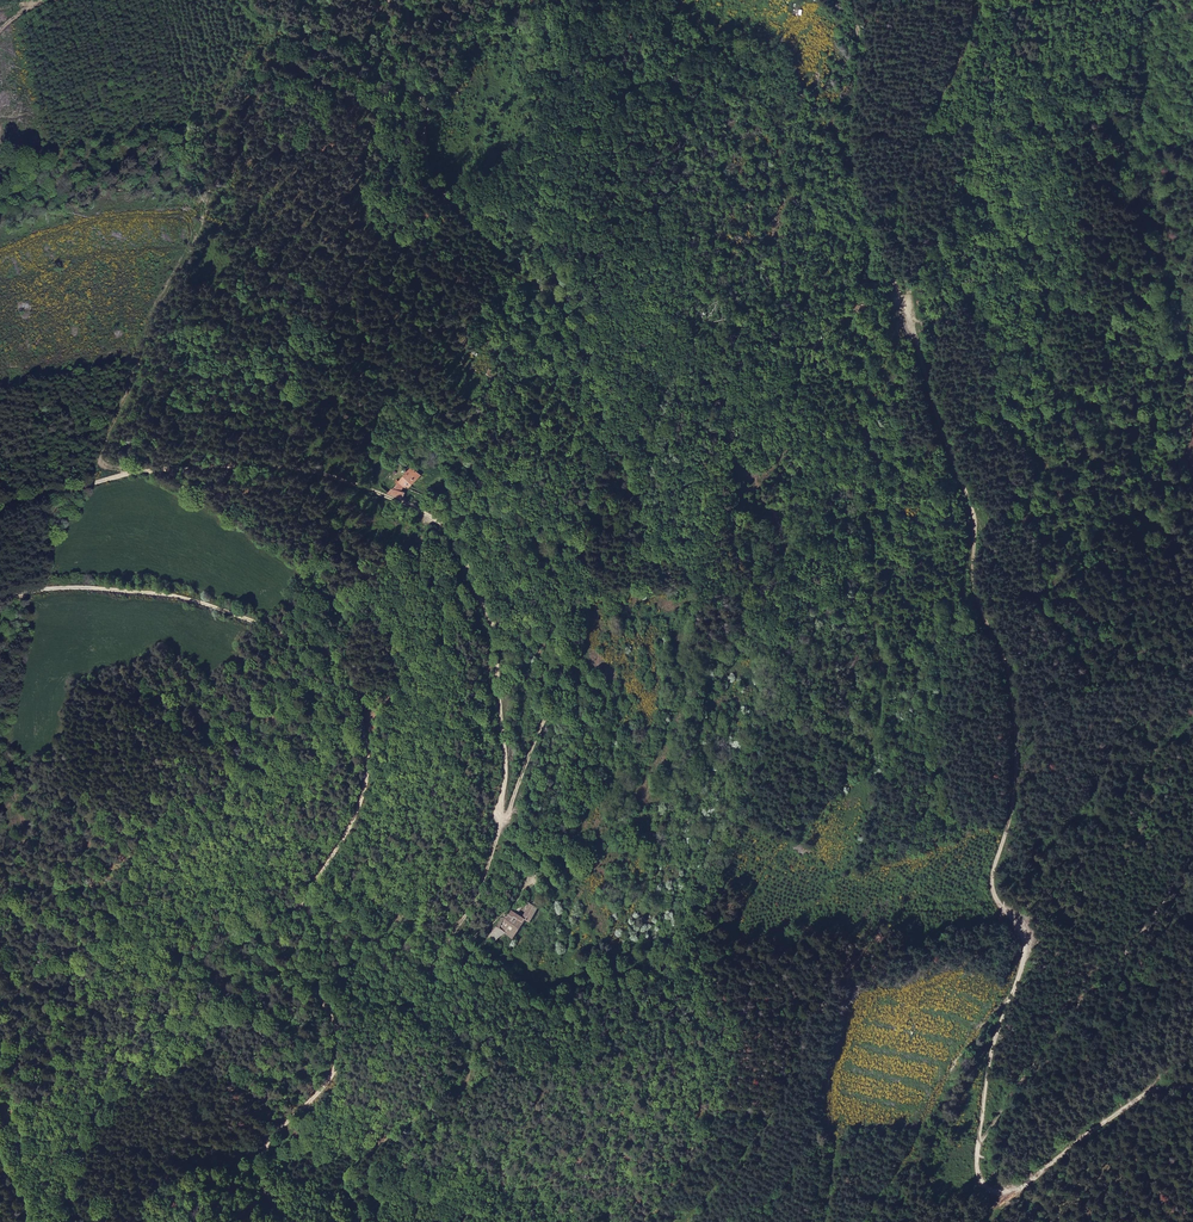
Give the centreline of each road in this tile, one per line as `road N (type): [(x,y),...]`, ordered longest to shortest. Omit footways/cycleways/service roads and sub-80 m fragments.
road 1 (track): [(854,0),(861,176),(985,524),(979,559),(1011,668),(1018,767),(1004,907),(1020,947),(1018,974),(988,1029),(982,1196)]
road 2 (track): [(0,601),(87,589),(185,605),(314,656),(348,697),(359,748),(313,859),(294,930),(298,971),(334,1042),(321,1077),(289,1108),(276,1141),(263,1198),(276,1221)]
road 3 (track): [(498,818),(552,686),(596,472),(596,362),(564,289),(439,165),(410,83),(410,0)]
road 4 (track): [(480,884),(498,818),(488,642),(443,536),(387,498),(282,465),(186,468),(0,515)]
road 5 (track): [(0,1100),(11,1065),(24,824),(0,787)]
road 6 (track): [(911,300),(914,164),(973,26),(976,0)]
road 7 (track): [(1192,1091),(1134,1087),(1099,1106),(1059,1171),(1022,1200),(982,1196)]

